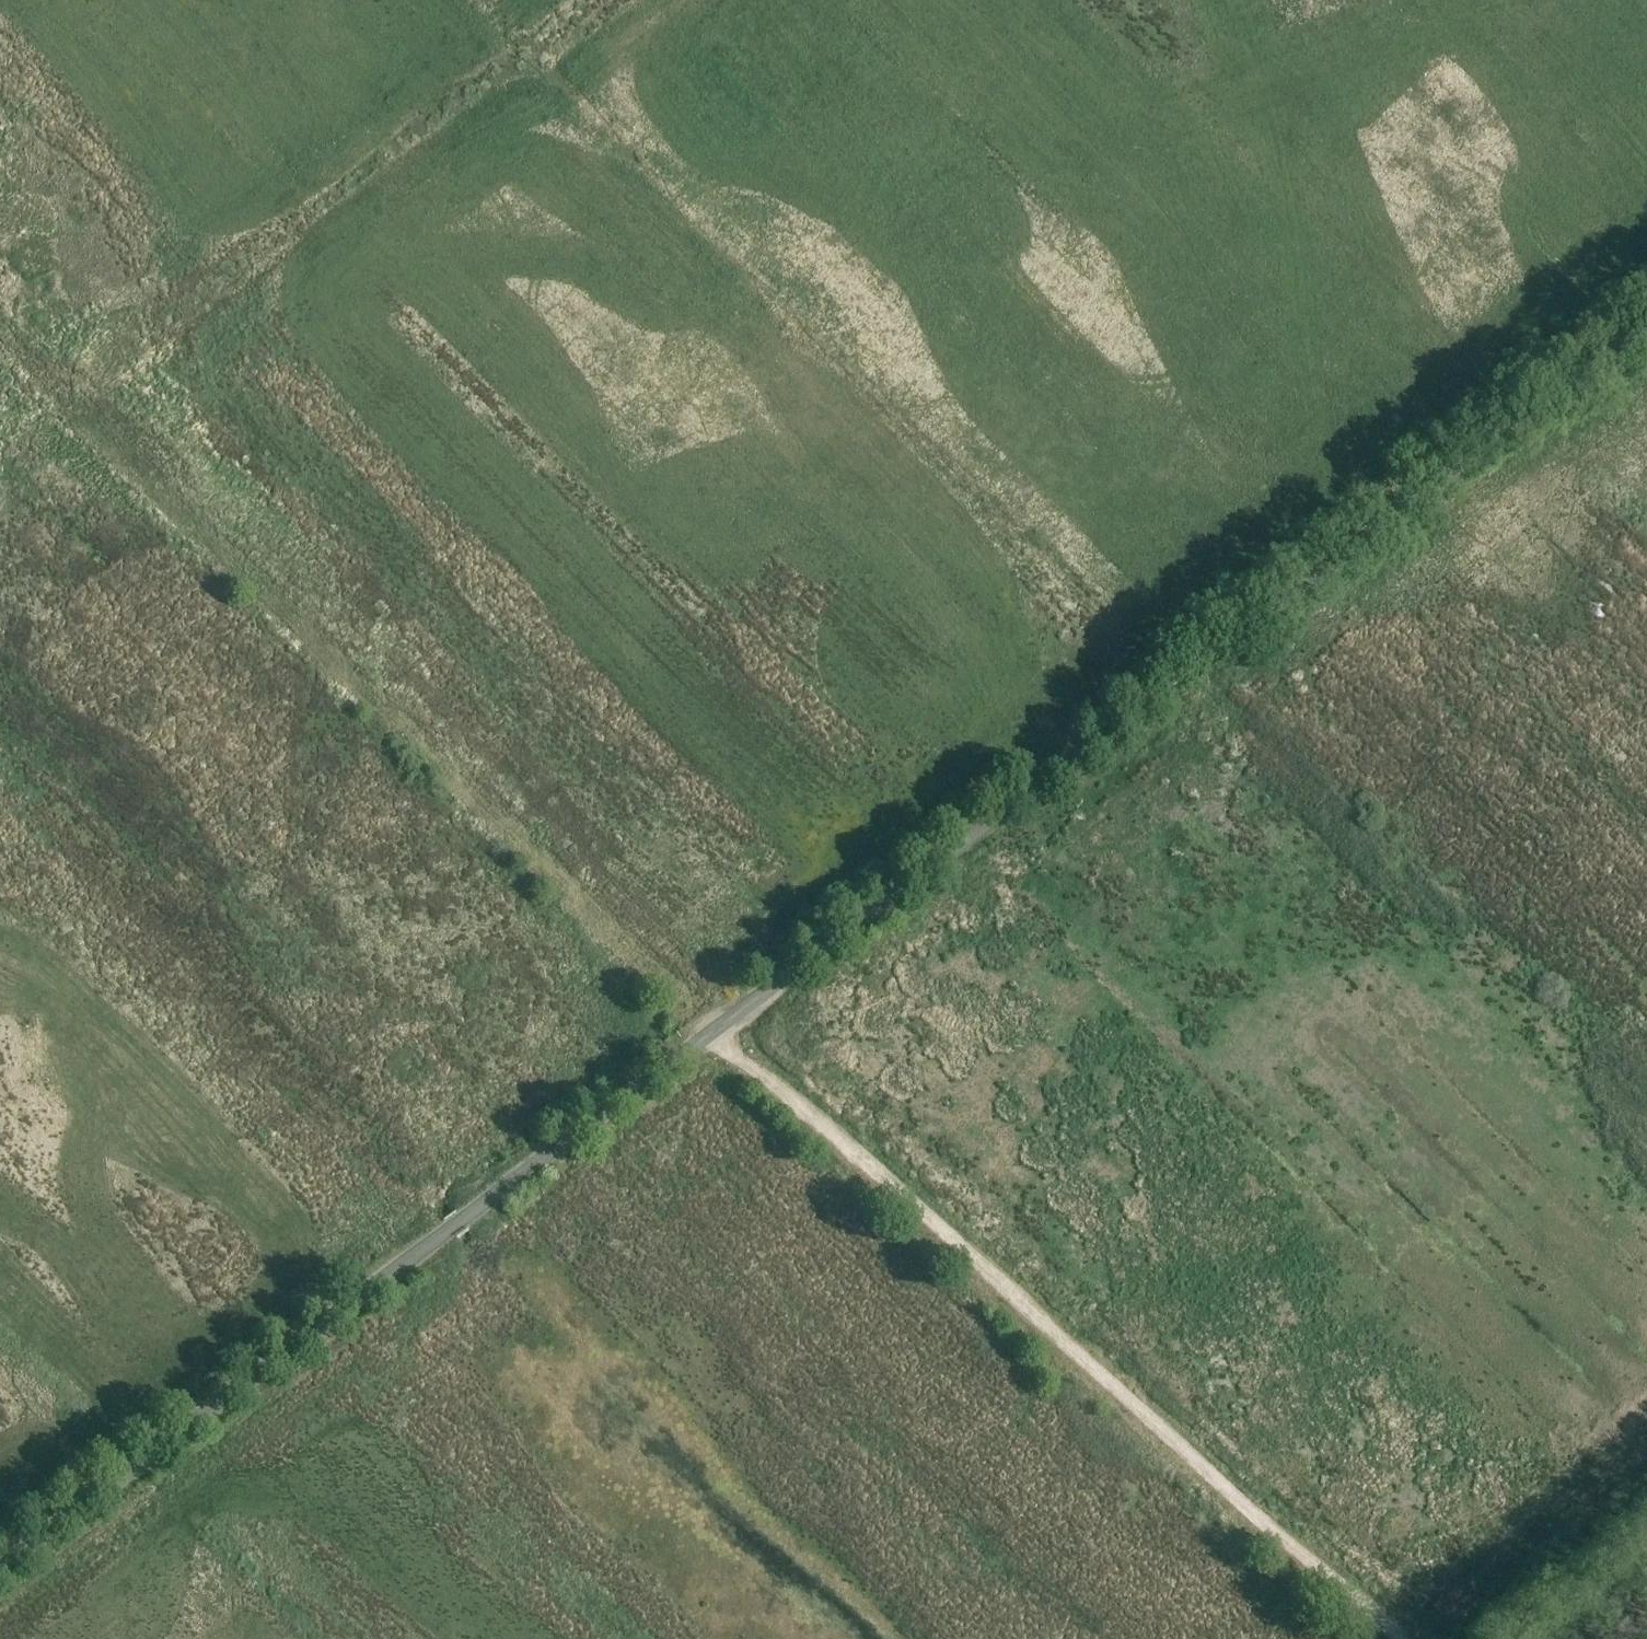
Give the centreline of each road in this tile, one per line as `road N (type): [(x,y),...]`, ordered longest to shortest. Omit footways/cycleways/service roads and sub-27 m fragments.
road 1 (tertiary): [(0,1568),(1126,715)]
road 2 (track): [(1404,1638),(713,1026)]
road 3 (tertiary): [(1646,322),(1126,715)]

